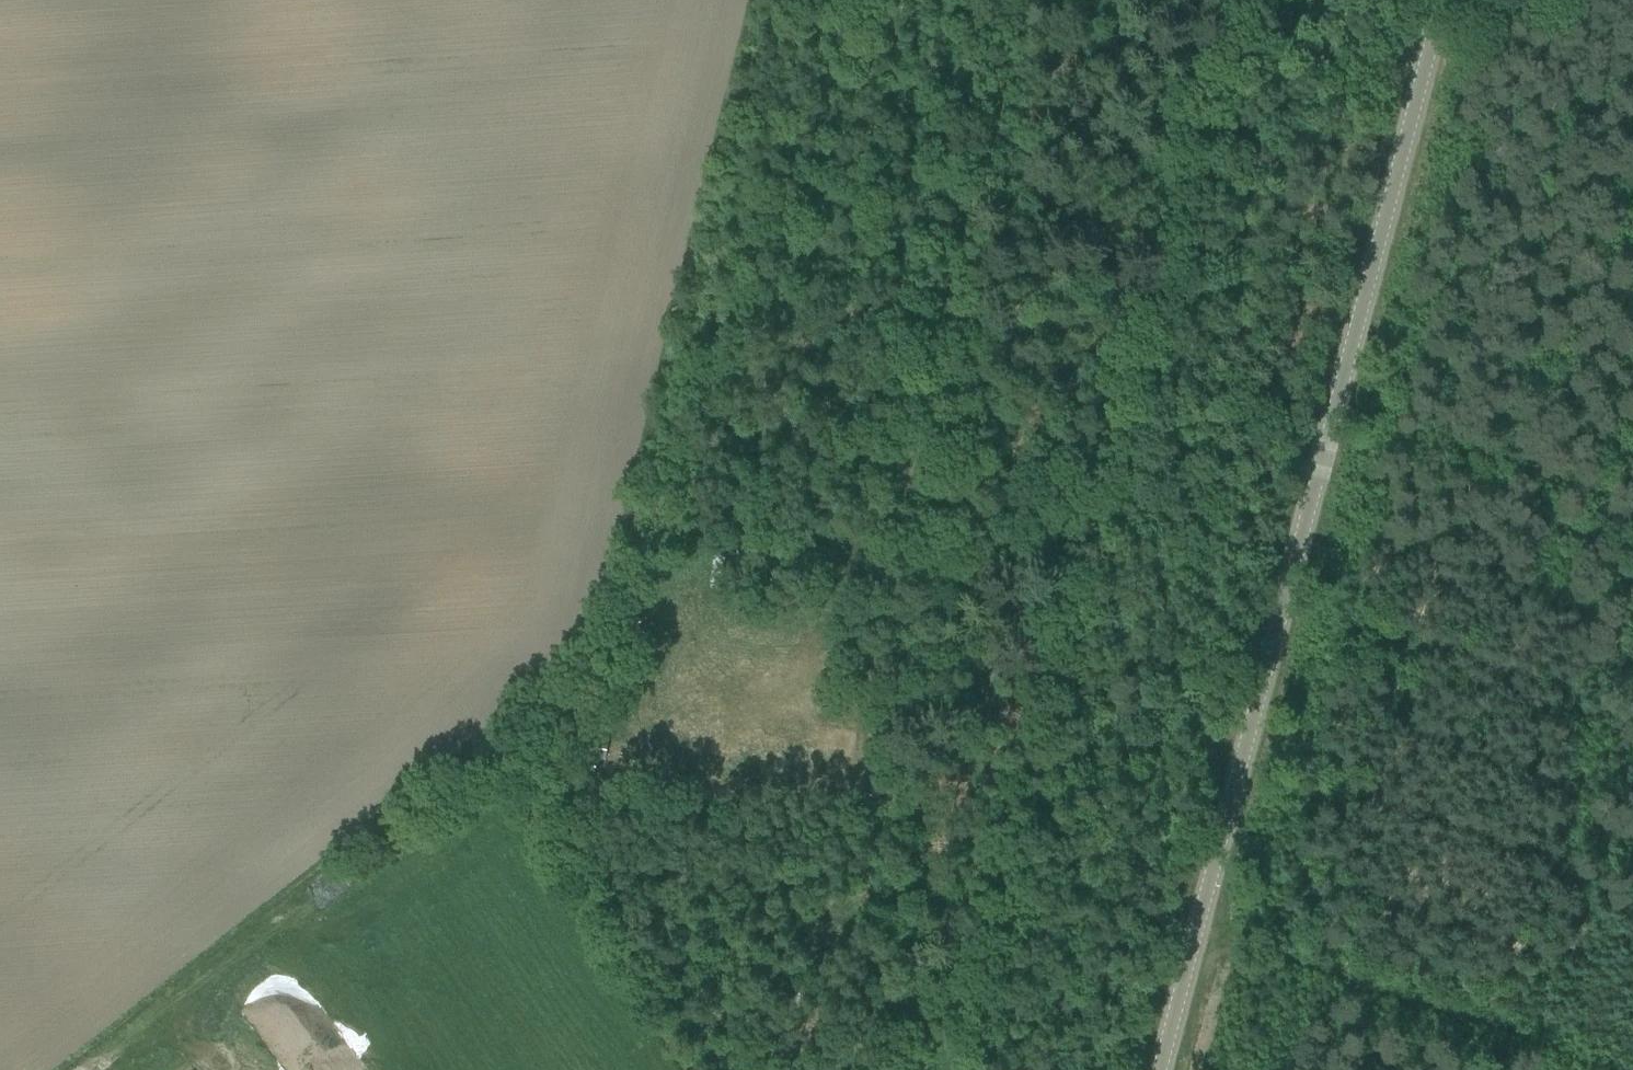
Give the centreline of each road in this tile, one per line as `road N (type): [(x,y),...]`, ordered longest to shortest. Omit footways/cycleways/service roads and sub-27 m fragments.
road 1 (tertiary): [(1159,1069),(1426,0)]
road 2 (track): [(1613,1069),(1198,931)]

